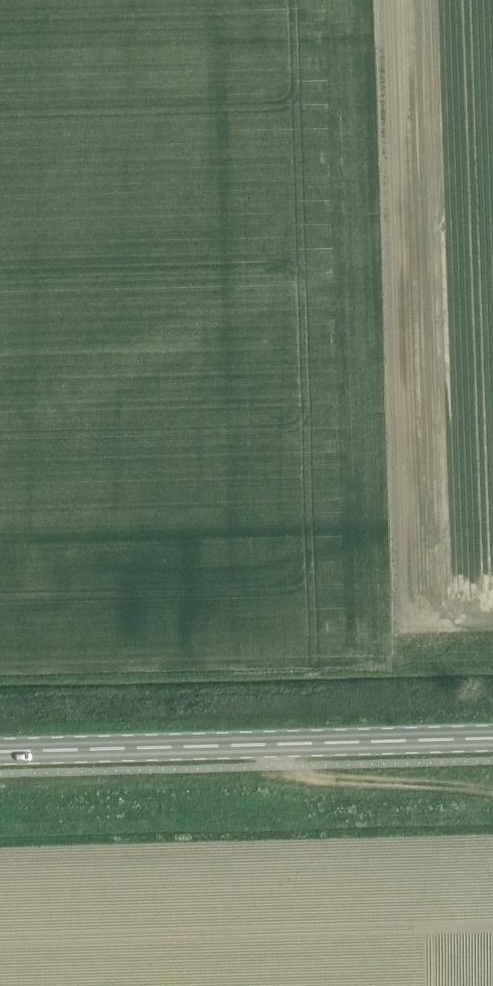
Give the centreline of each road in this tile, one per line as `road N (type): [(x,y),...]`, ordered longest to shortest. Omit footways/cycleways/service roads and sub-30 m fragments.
road 1 (primary): [(0,753),(492,738)]

